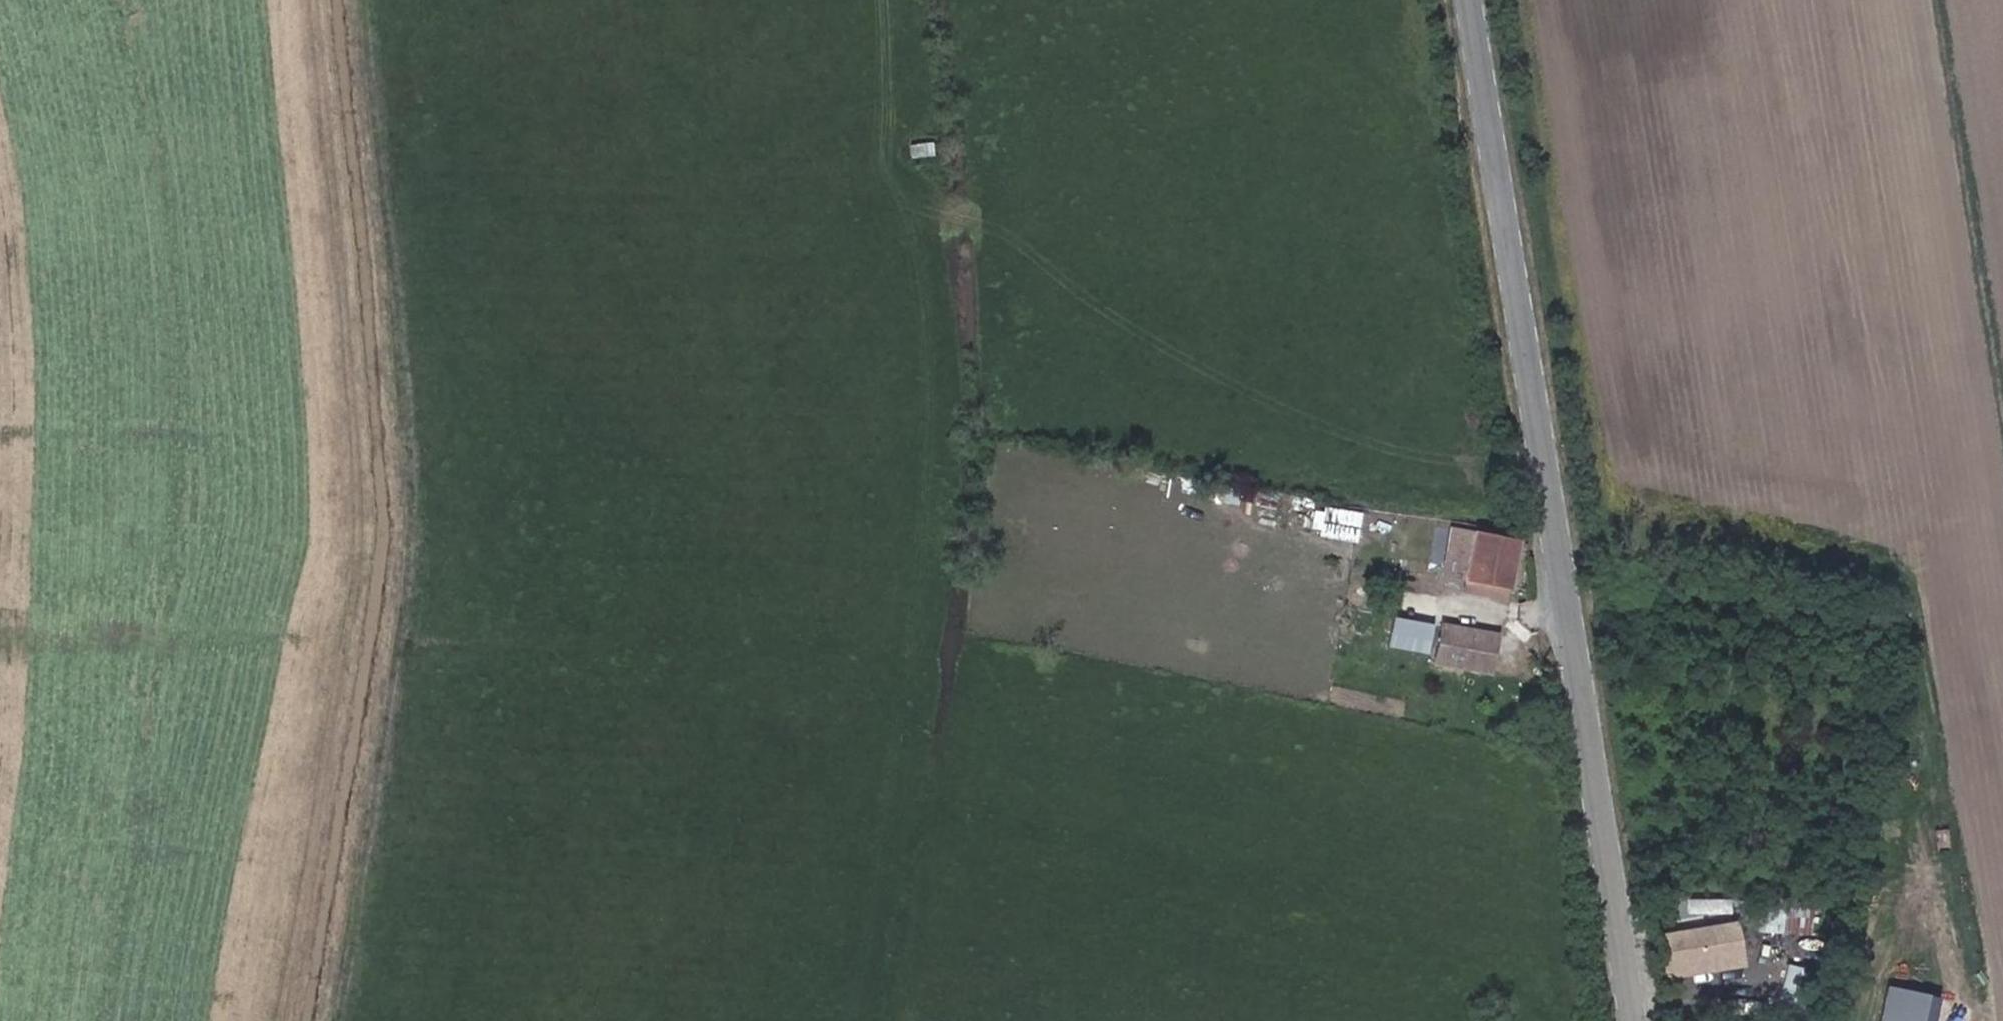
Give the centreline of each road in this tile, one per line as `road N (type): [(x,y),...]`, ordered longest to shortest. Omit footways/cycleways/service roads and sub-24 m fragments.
road 1 (tertiary): [(1551,551),(1467,0)]
road 2 (tertiary): [(1551,551),(1632,1020)]

